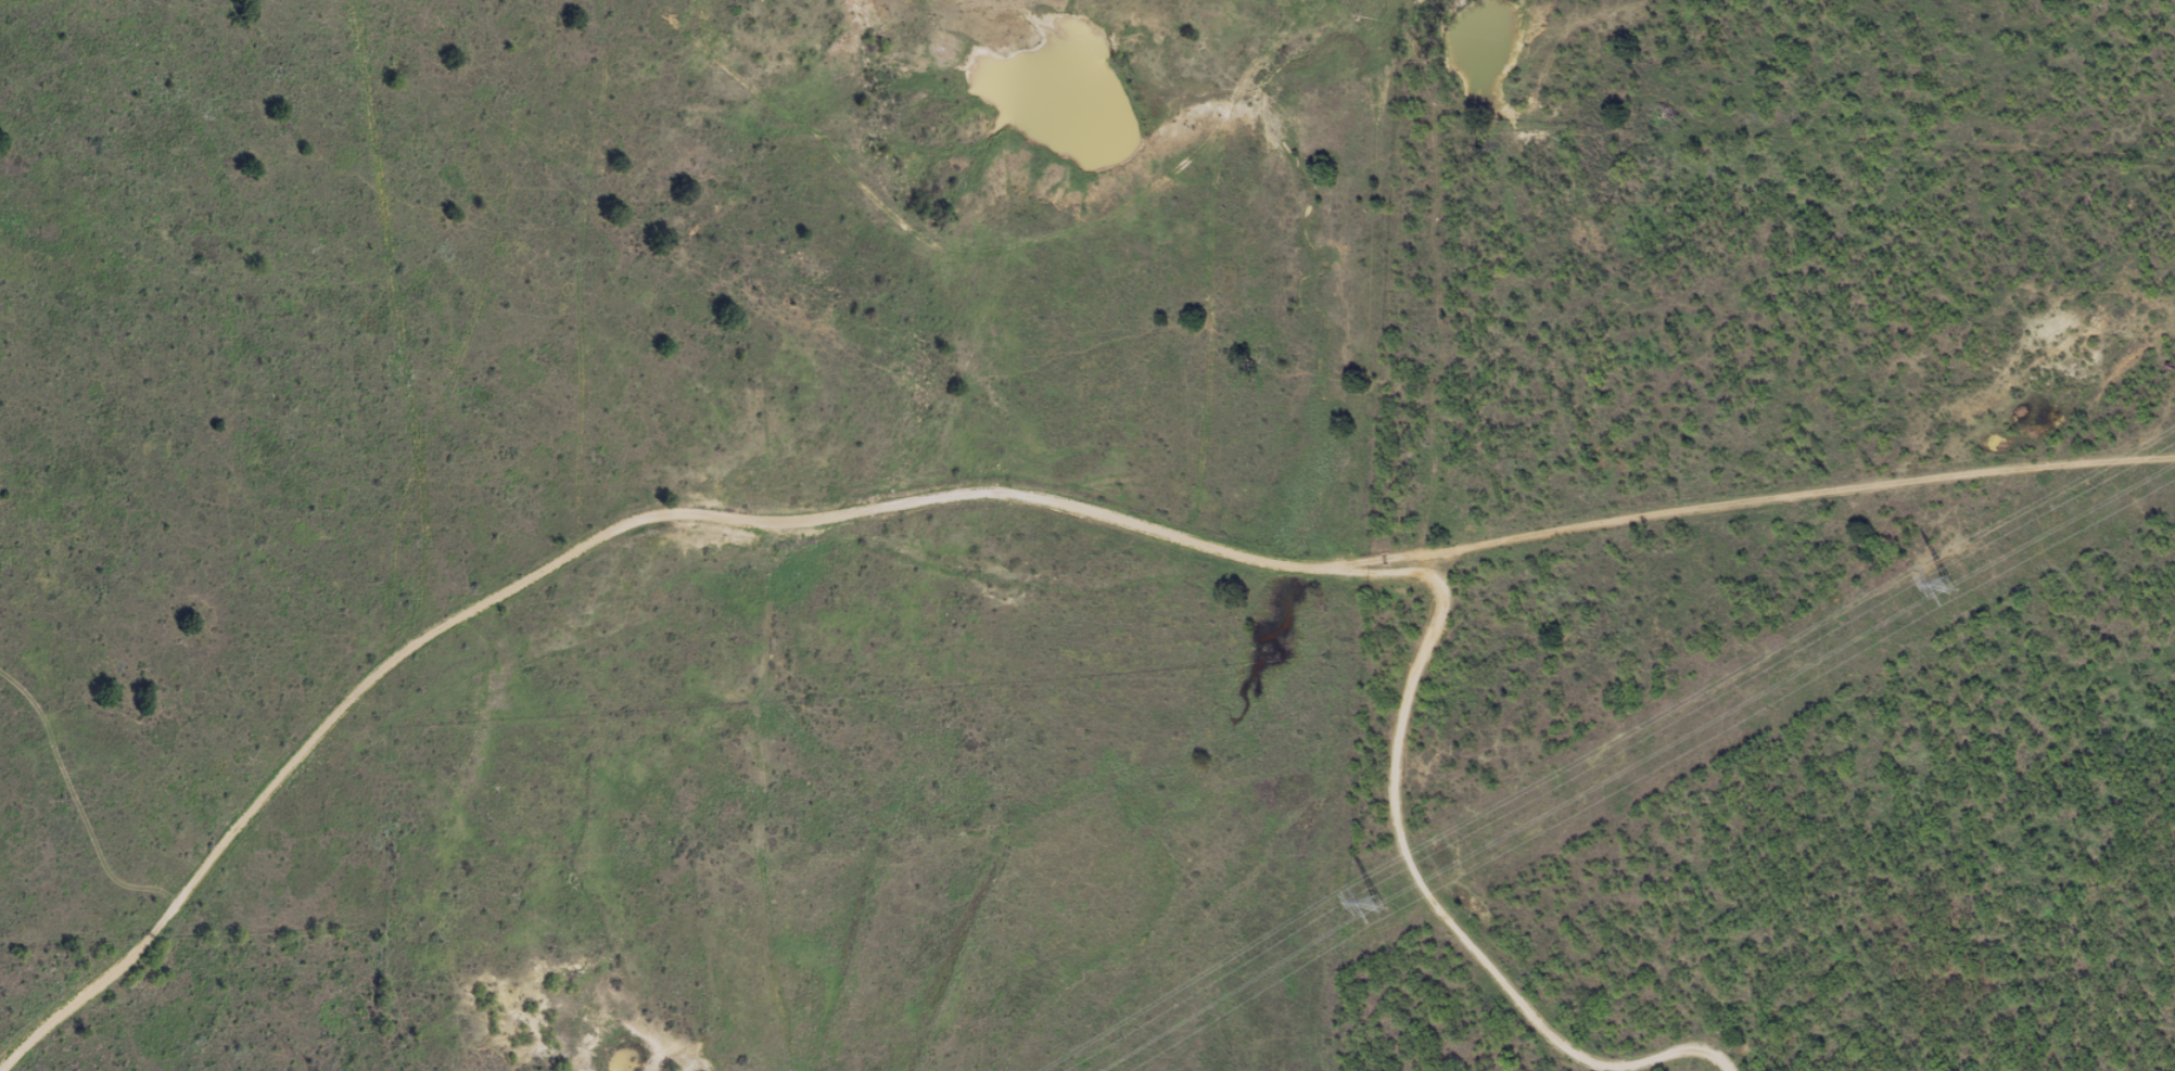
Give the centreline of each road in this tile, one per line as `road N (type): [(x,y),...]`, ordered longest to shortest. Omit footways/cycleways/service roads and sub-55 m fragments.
road 1 (residential): [(2174,464),(1271,575),(1067,493),(930,526),(699,532),(622,553),(419,659),(15,1070)]
road 2 (residential): [(1370,564),(1370,437),(1391,349),(1359,95),(1355,0)]

